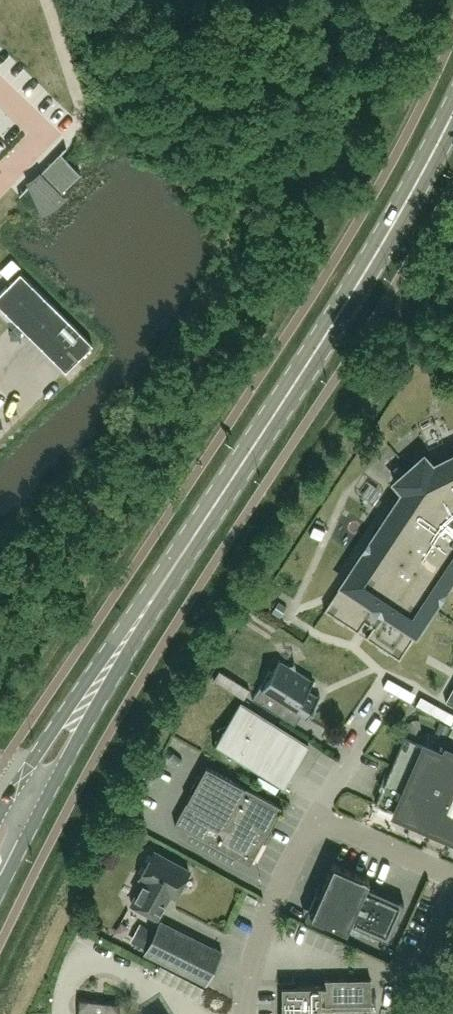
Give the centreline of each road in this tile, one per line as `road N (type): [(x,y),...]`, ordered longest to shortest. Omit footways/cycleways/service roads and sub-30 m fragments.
road 1 (secondary): [(149,604),(410,201),(452,115)]
road 2 (secondary): [(0,890),(149,604)]
road 3 (secondary): [(149,604),(0,810)]
road 4 (residential): [(244,1013),(264,925),(316,815)]
road 5 (residential): [(452,876),(316,815)]
road 6 (residential): [(316,815),(385,710)]

